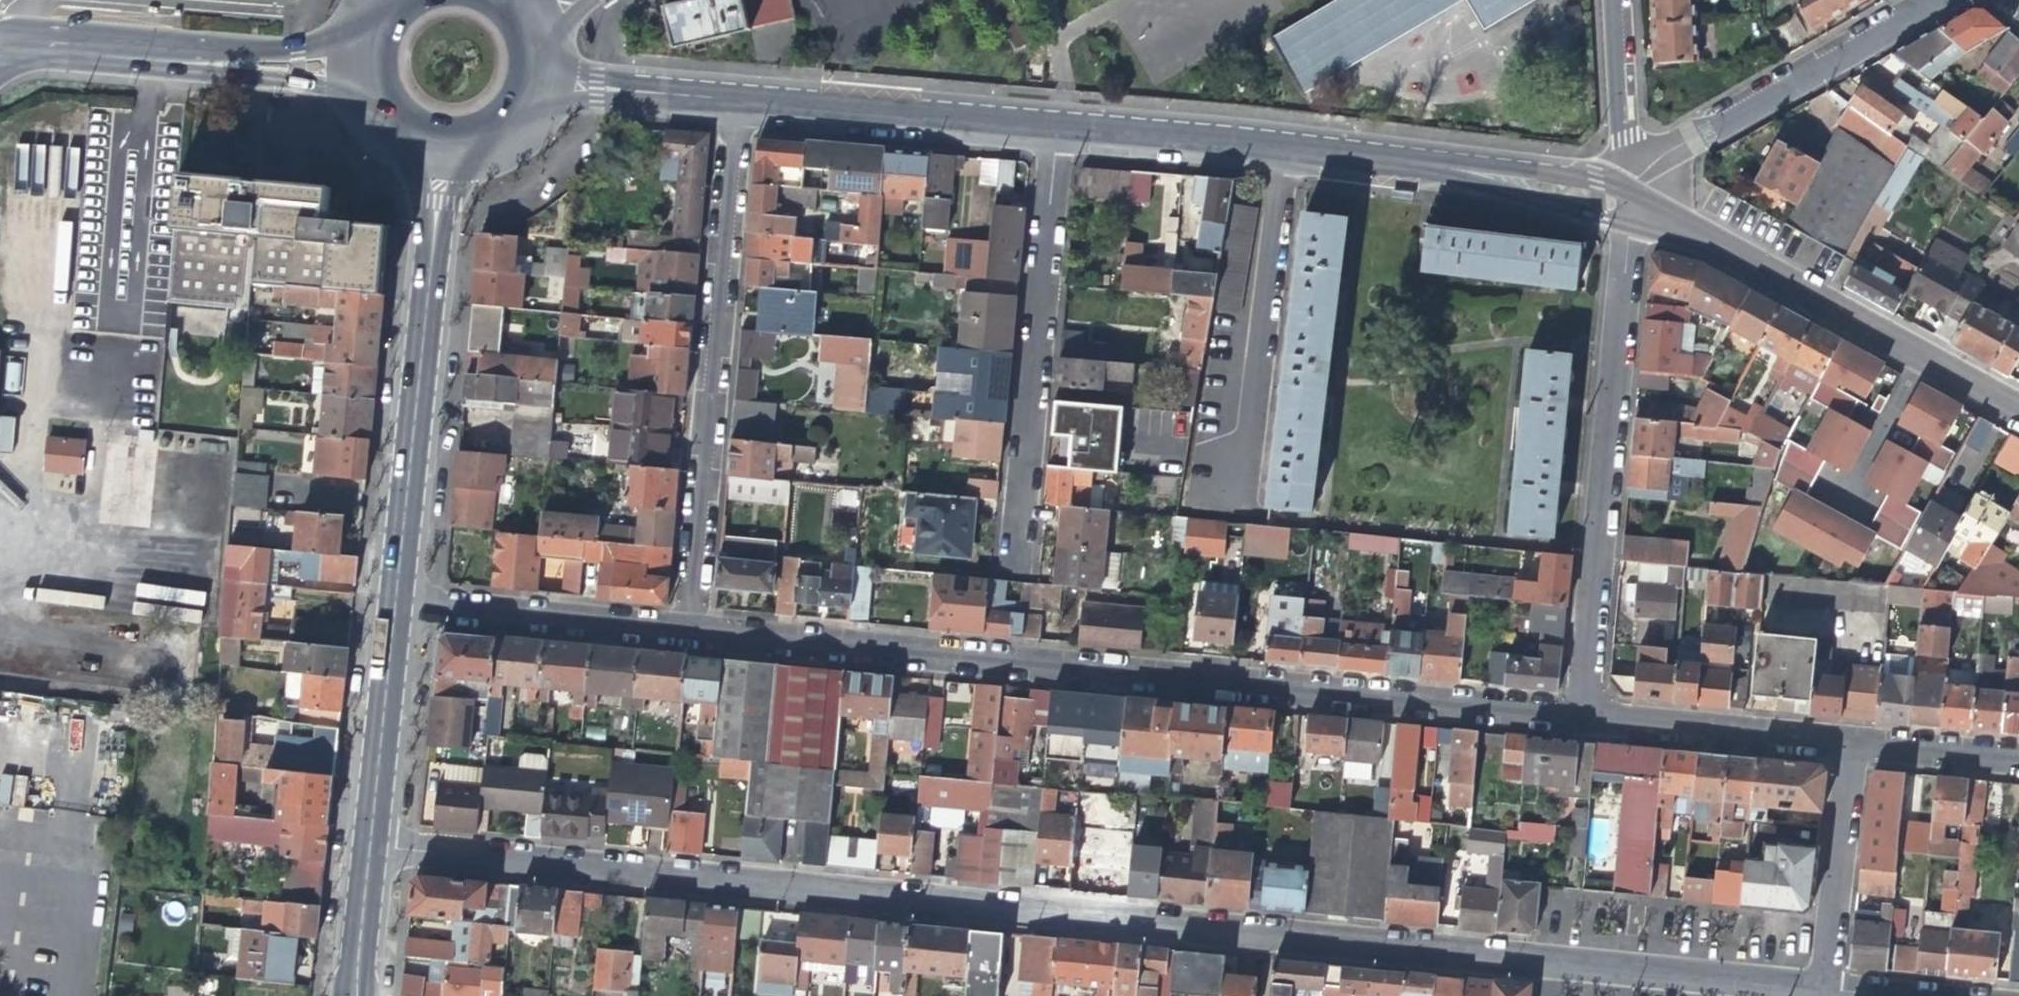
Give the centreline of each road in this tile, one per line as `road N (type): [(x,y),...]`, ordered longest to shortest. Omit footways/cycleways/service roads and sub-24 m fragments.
road 1 (residential): [(364,846),(1818,987)]
road 2 (residential): [(685,629),(1577,714)]
road 3 (residential): [(685,629),(730,97)]
road 4 (residential): [(1577,714),(1627,206)]
road 5 (secondary): [(389,601),(442,150)]
road 6 (residential): [(1627,206),(2018,412)]
road 7 (residential): [(1013,551),(1051,127)]
road 8 (residential): [(1627,206),(1637,176),(1934,0)]
road 9 (residential): [(1051,127),(1395,162)]
road 10 (residential): [(730,97),(1051,127)]
road 11 (residential): [(389,601),(685,629)]
road 12 (residential): [(1577,714),(1843,739)]
road 13 (residential): [(1818,987),(1843,739)]
road 14 (secondary): [(364,846),(389,601)]
road 15 (residential): [(1627,206),(1595,175),(1500,162),(1395,162)]
road 16 (residential): [(1395,162),(1600,218),(1627,206)]
road 17 (residential): [(1616,0),(1627,206)]
road 18 (residential): [(0,47),(205,62)]
road 19 (residential): [(536,80),(730,97)]
road 20 (residential): [(205,62),(376,110)]
road 21 (residential): [(1843,739),(2018,756)]
road 22 (residential): [(366,38),(205,62)]
road 23 (secondary): [(349,995),(364,846)]
road 24 (secondary): [(442,150),(492,140),(512,125),(536,80)]

